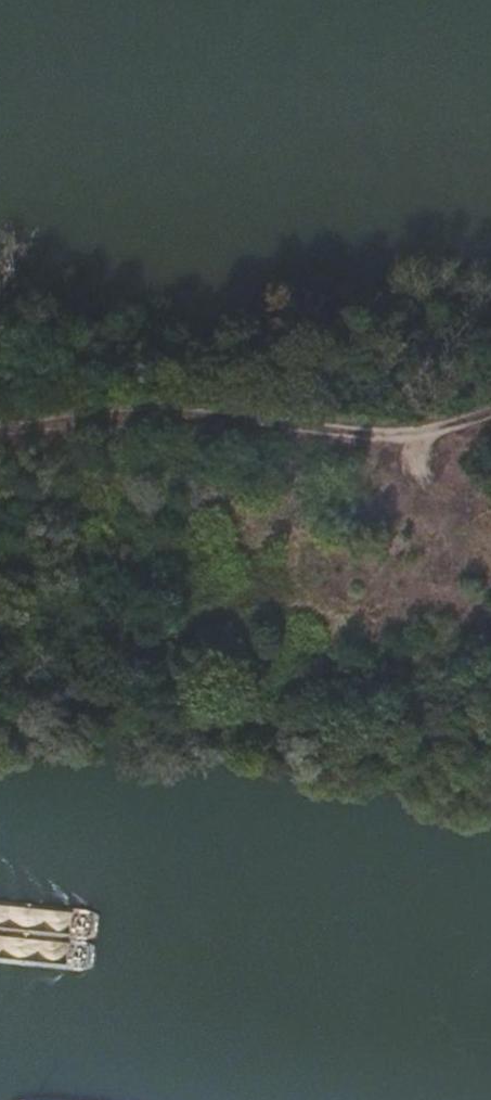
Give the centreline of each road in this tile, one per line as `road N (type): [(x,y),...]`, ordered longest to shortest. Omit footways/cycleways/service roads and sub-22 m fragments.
road 1 (track): [(490,412),(342,429),(182,416),(0,429)]

